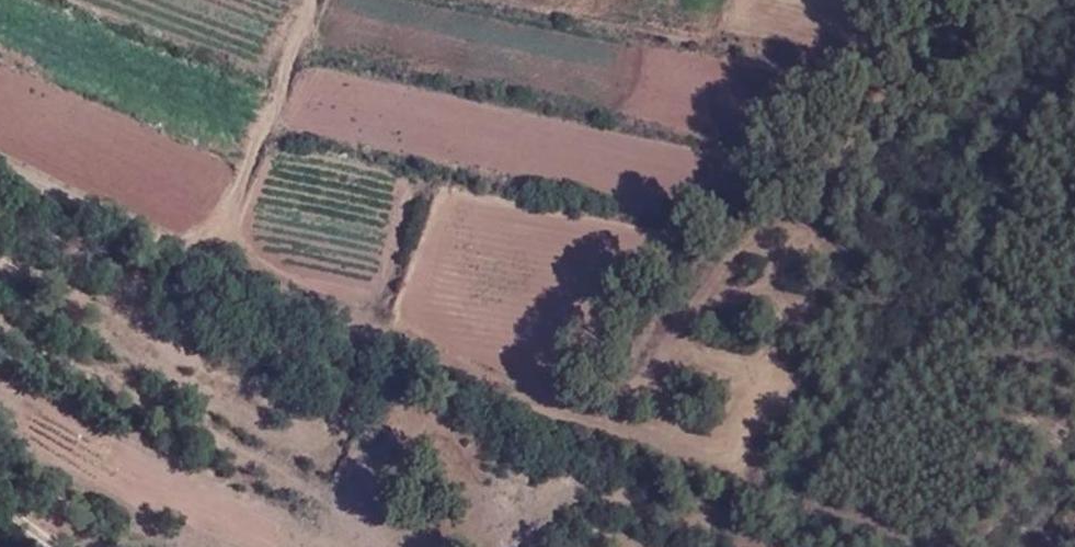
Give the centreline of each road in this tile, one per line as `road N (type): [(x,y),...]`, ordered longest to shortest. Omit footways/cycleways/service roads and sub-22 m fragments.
road 1 (track): [(302,0),(214,237)]

